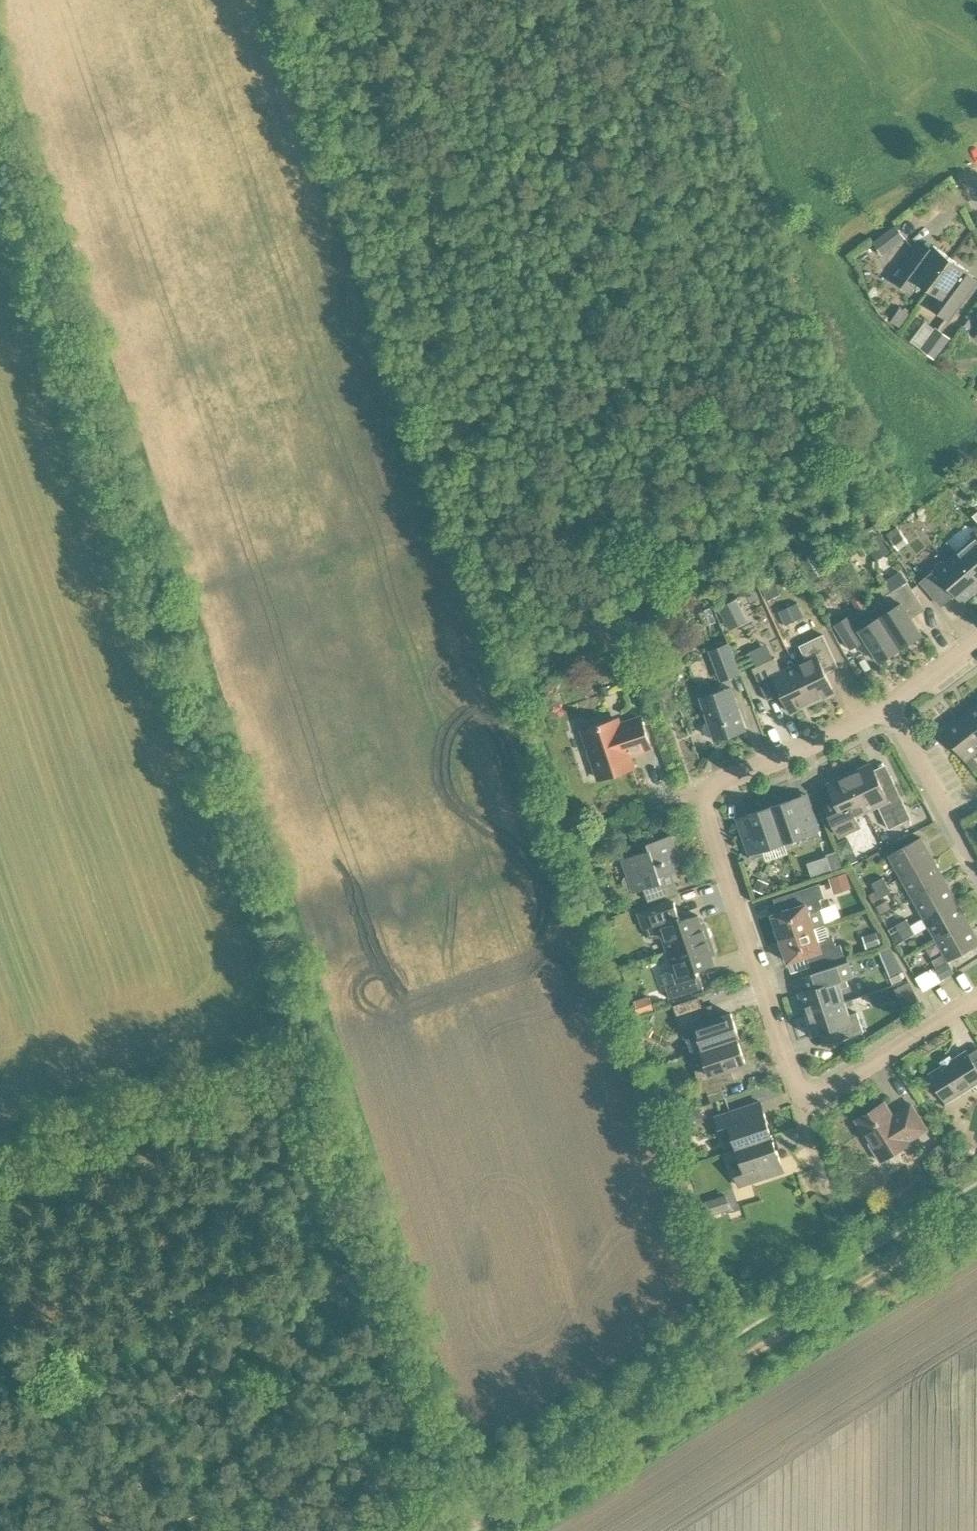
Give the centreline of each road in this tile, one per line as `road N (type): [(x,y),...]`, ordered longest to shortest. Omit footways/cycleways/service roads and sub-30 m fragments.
road 1 (track): [(458,1530),(976,1209)]
road 2 (residential): [(799,1102),(696,790)]
road 3 (residential): [(799,1102),(976,996)]
road 4 (residential): [(696,790),(884,706)]
road 5 (residential): [(976,862),(884,706)]

